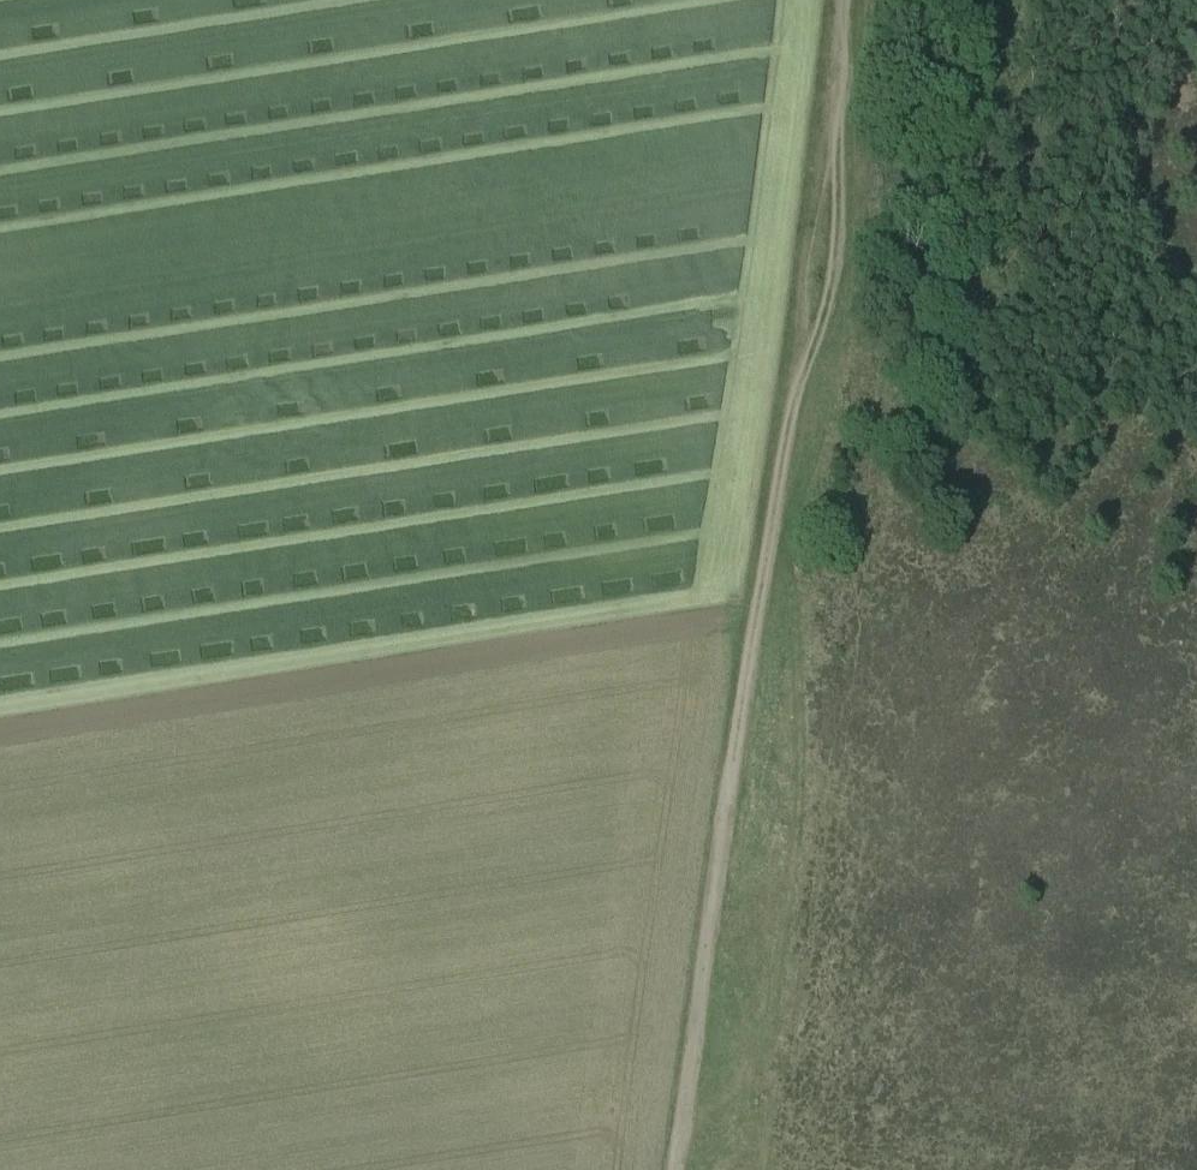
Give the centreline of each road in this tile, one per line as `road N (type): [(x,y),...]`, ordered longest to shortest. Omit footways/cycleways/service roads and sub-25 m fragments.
road 1 (track): [(837,0),(822,171),(678,1169)]

